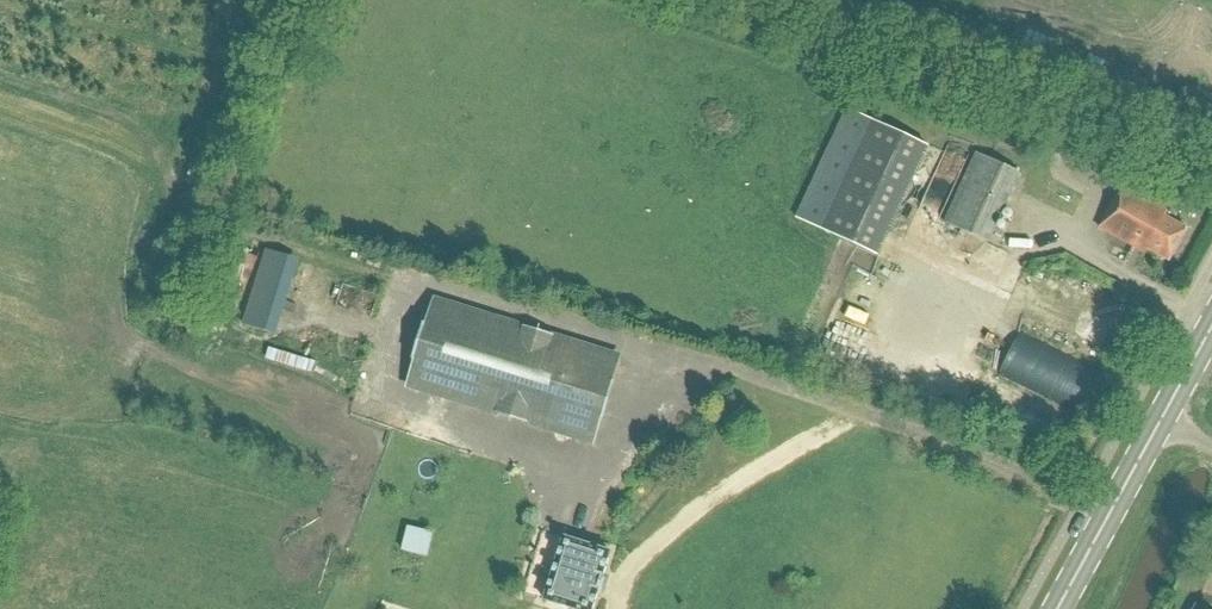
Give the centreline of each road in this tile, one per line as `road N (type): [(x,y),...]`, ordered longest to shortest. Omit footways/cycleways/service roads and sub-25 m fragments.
road 1 (track): [(744,0),(1211,162)]
road 2 (primary): [(1058,608),(1211,328)]

